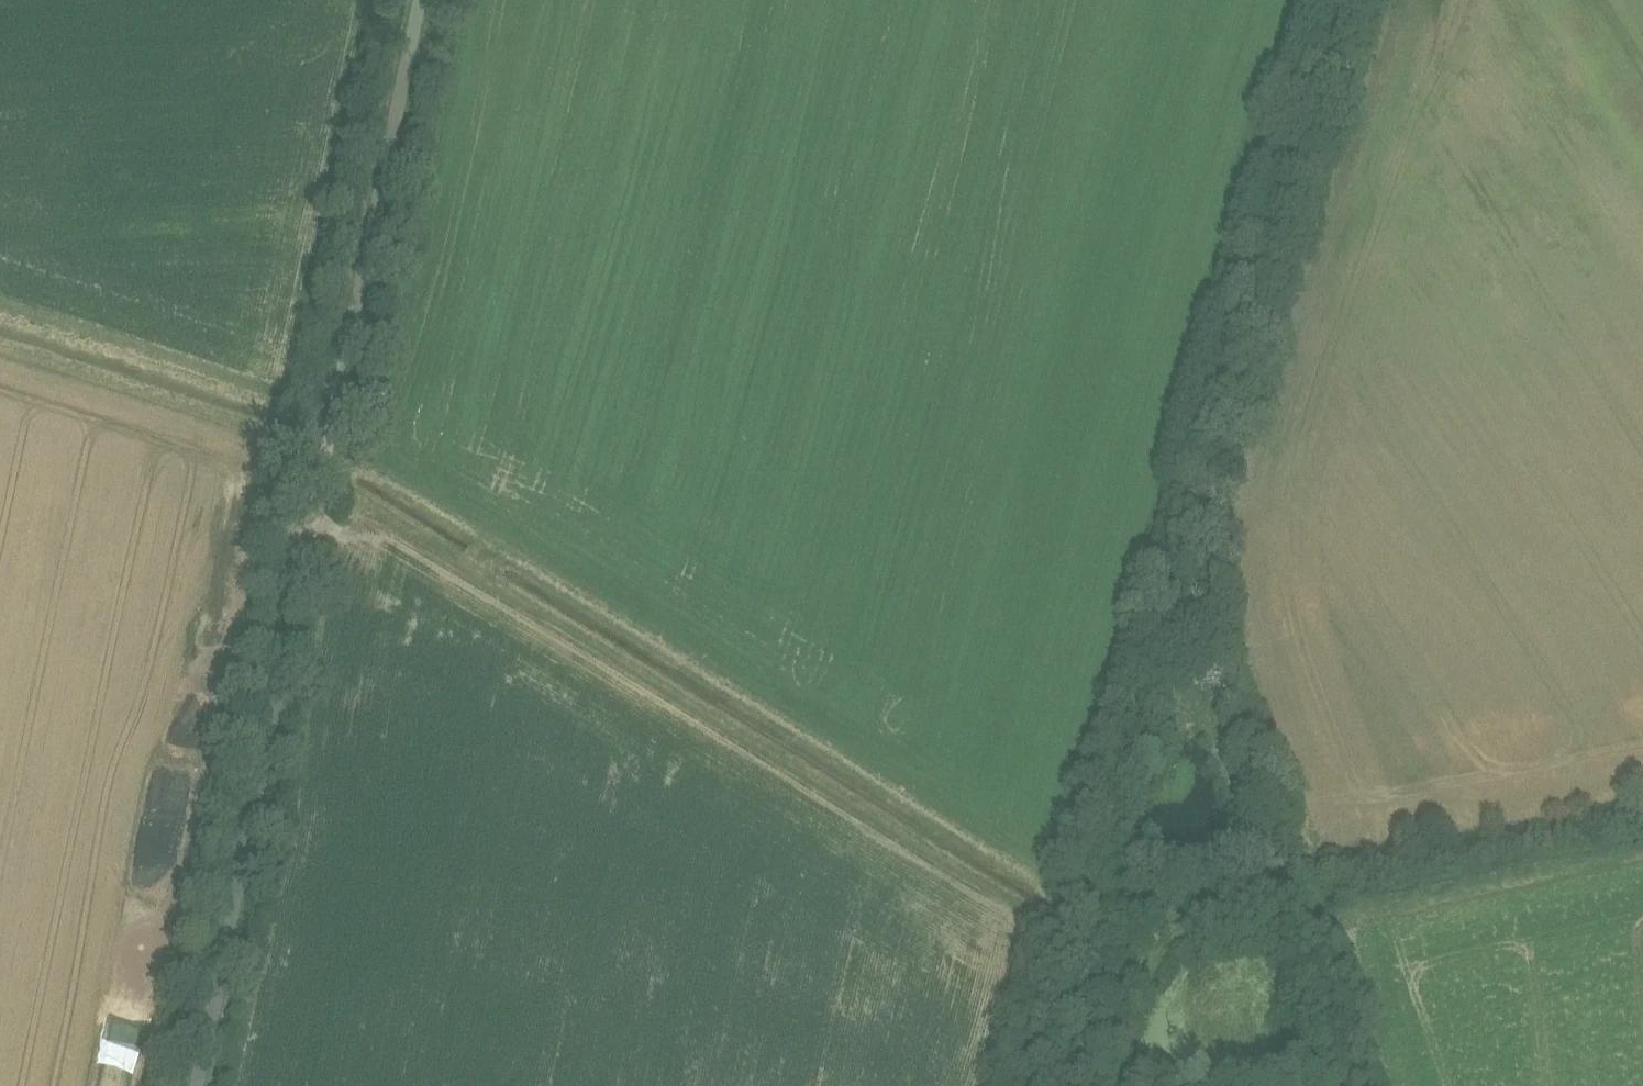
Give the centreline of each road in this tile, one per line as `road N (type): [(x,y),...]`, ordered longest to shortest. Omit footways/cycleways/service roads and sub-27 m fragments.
road 1 (unclassified): [(1022,1085),(1065,917),(1358,0)]
road 2 (unclassified): [(207,1085),(442,0)]

